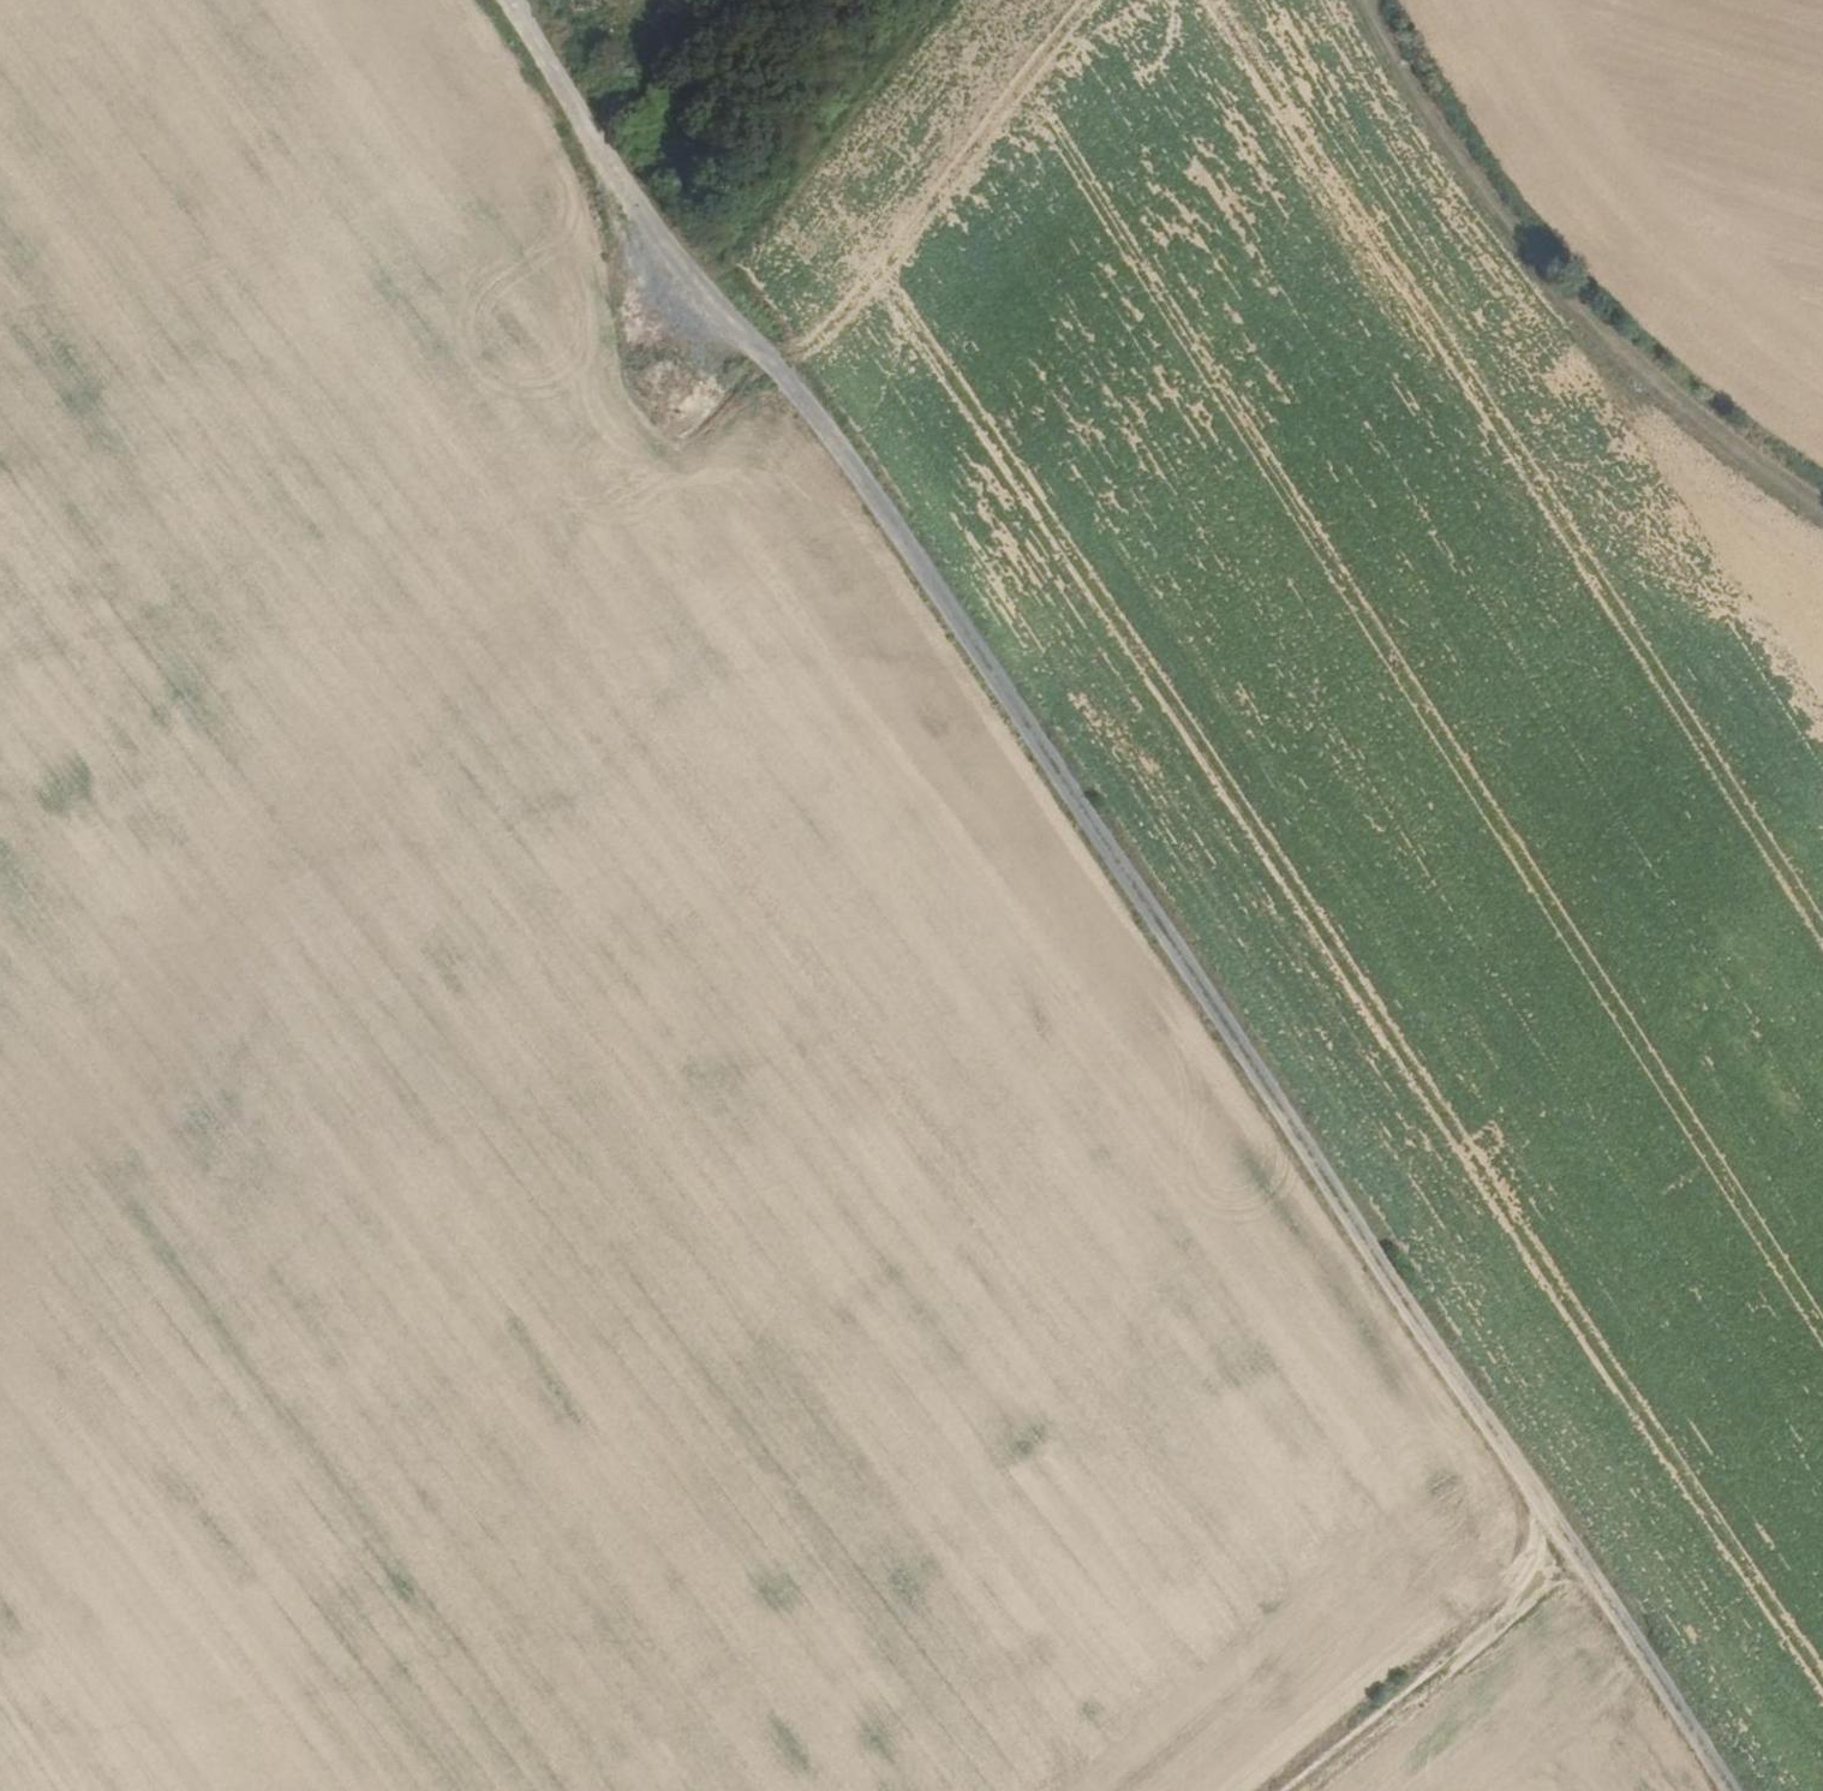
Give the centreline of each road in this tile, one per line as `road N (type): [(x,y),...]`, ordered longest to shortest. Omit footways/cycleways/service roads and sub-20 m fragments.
road 1 (track): [(1704,1790),(503,0)]
road 2 (track): [(1367,0),(1405,82),(1611,345),(1822,514)]

